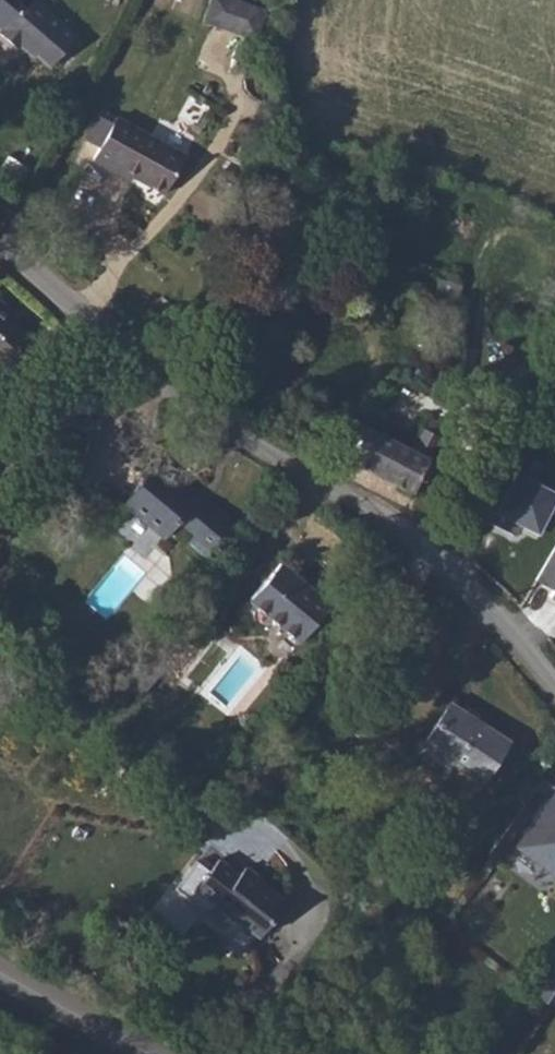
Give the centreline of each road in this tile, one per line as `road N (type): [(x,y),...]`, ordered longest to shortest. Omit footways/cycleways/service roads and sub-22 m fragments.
road 1 (unclassified): [(554,698),(451,568),(249,438),(0,230)]
road 2 (tertiary): [(0,979),(133,1053)]

